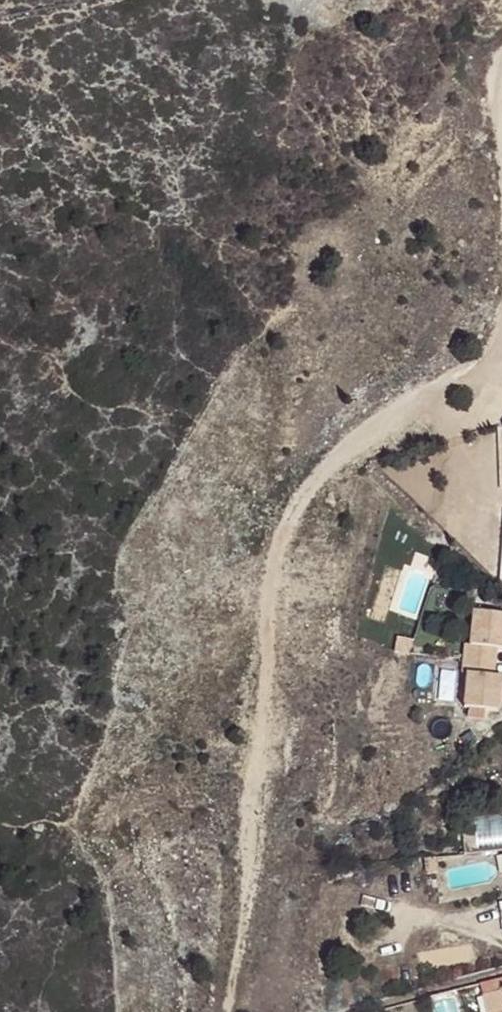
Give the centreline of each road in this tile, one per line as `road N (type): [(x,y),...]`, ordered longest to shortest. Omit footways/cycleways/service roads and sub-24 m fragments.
road 1 (track): [(230,1011),(272,582),(285,525),(309,487),(362,435),(487,365),(501,343)]

